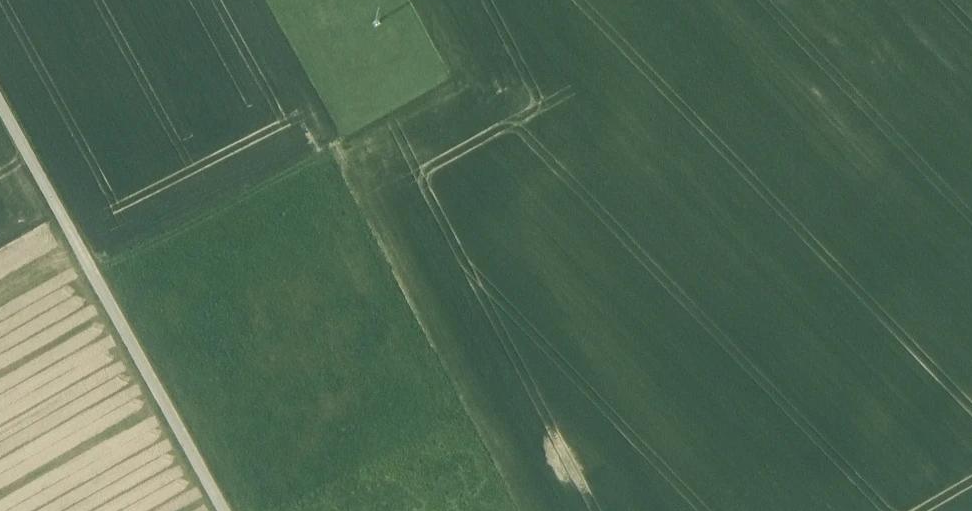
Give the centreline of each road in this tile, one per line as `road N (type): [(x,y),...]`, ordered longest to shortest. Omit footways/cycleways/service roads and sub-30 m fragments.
road 1 (track): [(221,510),(0,107)]

